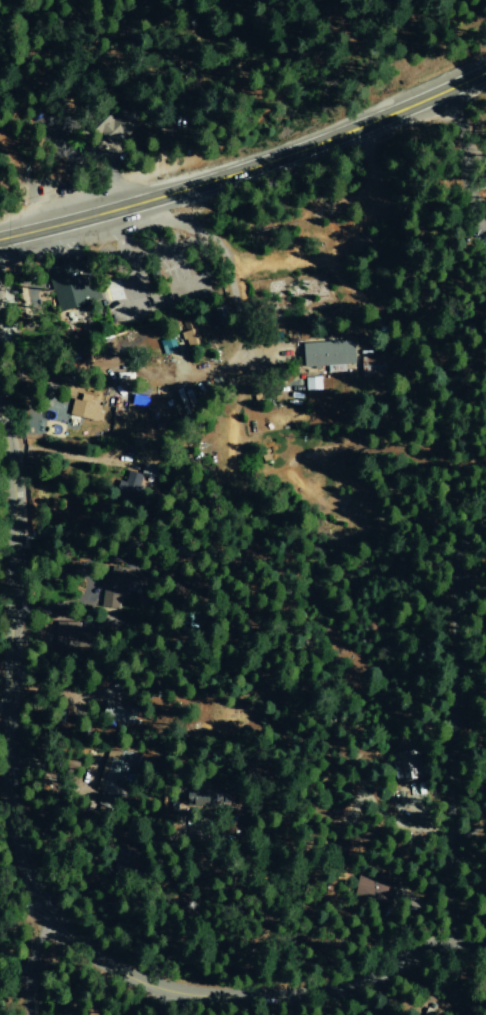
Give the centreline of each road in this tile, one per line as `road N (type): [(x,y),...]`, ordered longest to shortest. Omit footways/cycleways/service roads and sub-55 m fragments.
road 1 (tertiary): [(0,376),(19,508),(21,814),(30,851),(63,909),(108,952),(210,990),(351,988),(444,951),(485,958)]
road 2 (trunk): [(485,71),(245,168),(0,238)]
road 3 (residential): [(461,950),(451,581)]
road 4 (residential): [(46,884),(33,927),(29,1014)]

